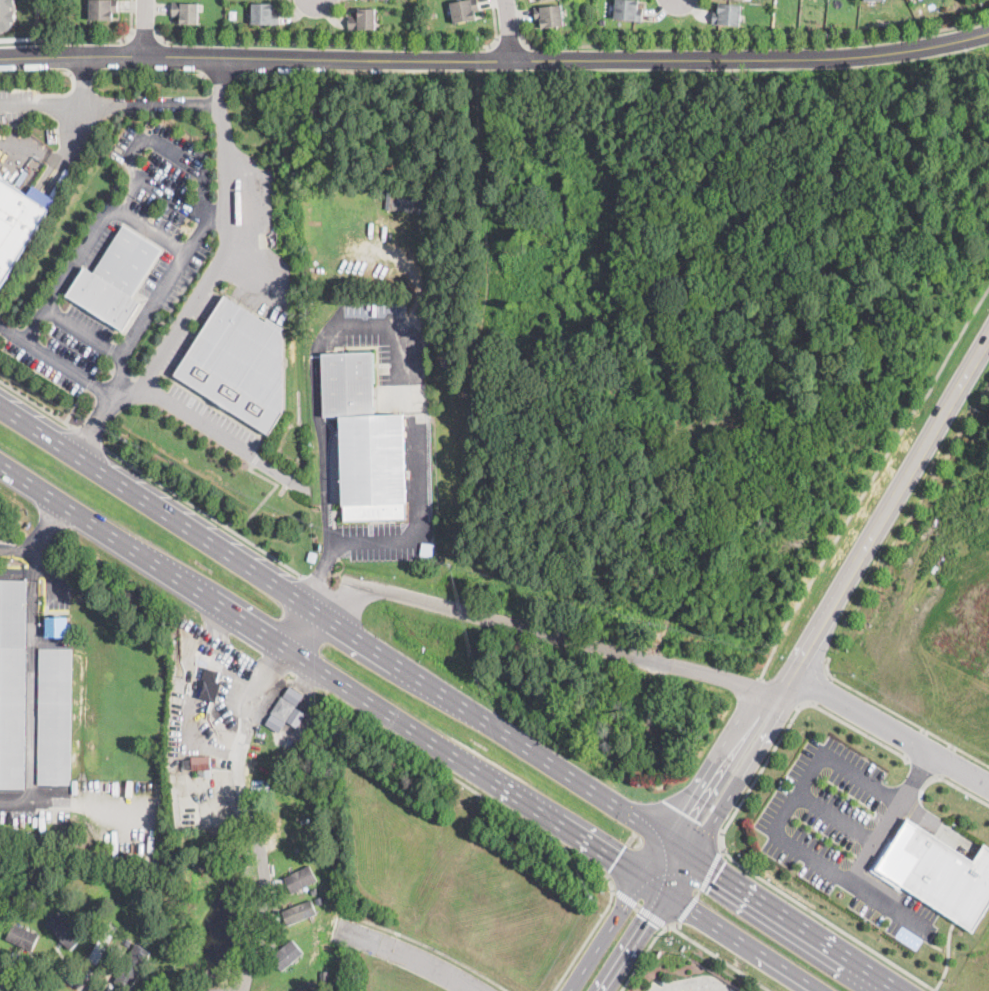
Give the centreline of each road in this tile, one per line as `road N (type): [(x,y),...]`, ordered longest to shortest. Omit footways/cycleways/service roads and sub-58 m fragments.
road 1 (primary): [(900,990),(0,411)]
road 2 (residential): [(0,58),(853,63),(988,35)]
road 3 (primary): [(0,457),(820,990)]
road 4 (residential): [(319,611),(350,593),(383,588),(780,690)]
road 5 (tertiary): [(780,690),(988,337)]
road 6 (residential): [(242,990),(268,892),(242,797),(241,752),(254,695),(295,646)]
road 7 (residential): [(790,674),(988,785)]
road 8 (tertiary): [(780,690),(742,715),(667,838)]
road 9 (tertiary): [(690,854),(769,731),(780,690)]
road 10 (tertiary): [(667,838),(569,990)]
road 11 (residential): [(339,927),(427,959),(477,990)]

